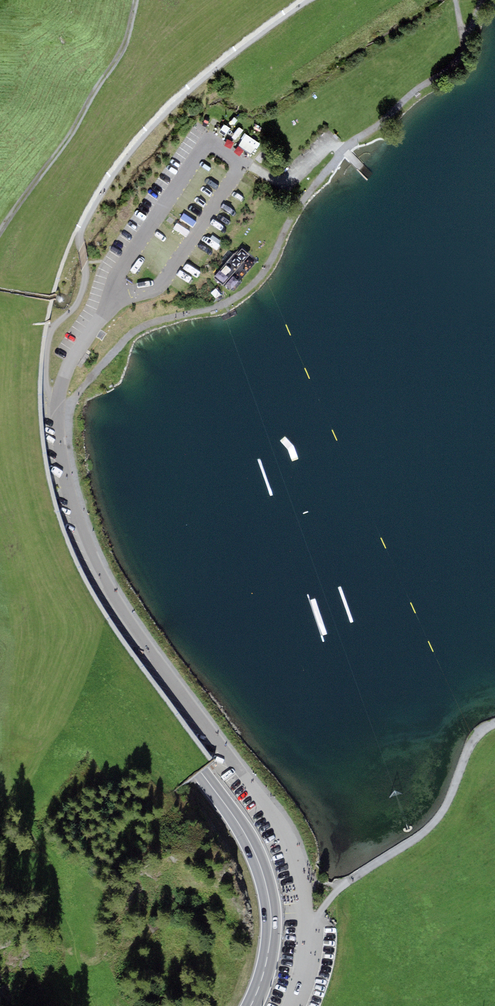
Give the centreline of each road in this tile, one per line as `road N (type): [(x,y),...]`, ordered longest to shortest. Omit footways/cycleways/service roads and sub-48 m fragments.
road 1 (primary): [(251,1005),(272,930),(258,859),(84,618),(46,545),(21,441),(19,384),(26,312),(69,202),(120,130),(274,0)]
road 2 (track): [(303,200),(265,268),(241,291),(145,327),(59,418)]
road 3 (track): [(310,923),(340,888),(436,826),(475,741),(494,724)]
road 4 (track): [(136,0),(120,56),(0,233)]
road 5 (track): [(485,0),(447,70),(346,151)]

